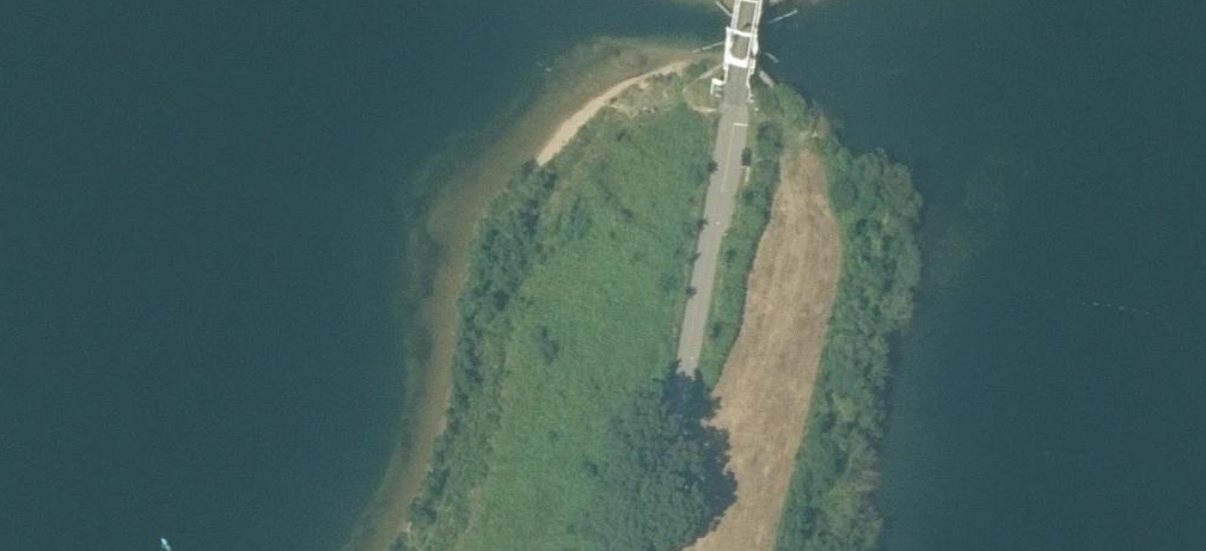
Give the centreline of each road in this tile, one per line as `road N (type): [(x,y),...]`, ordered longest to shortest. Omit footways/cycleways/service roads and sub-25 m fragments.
road 1 (tertiary): [(652,550),(753,0)]

